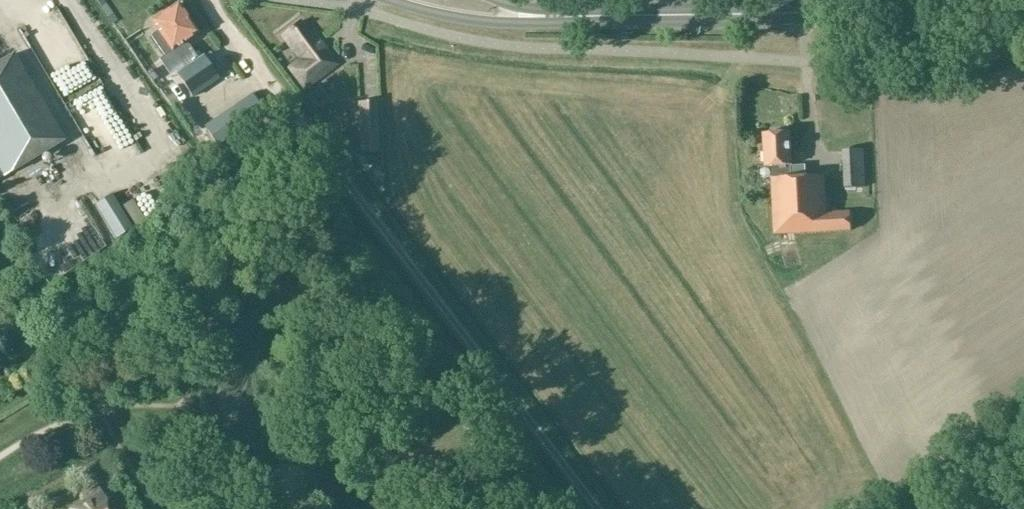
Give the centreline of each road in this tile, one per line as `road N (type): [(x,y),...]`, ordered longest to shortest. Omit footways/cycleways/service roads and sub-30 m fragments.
road 1 (track): [(208,0),(600,508)]
road 2 (secondary): [(911,0),(777,14),(541,15)]
road 3 (secondary): [(390,0),(488,23),(534,23),(541,15)]

